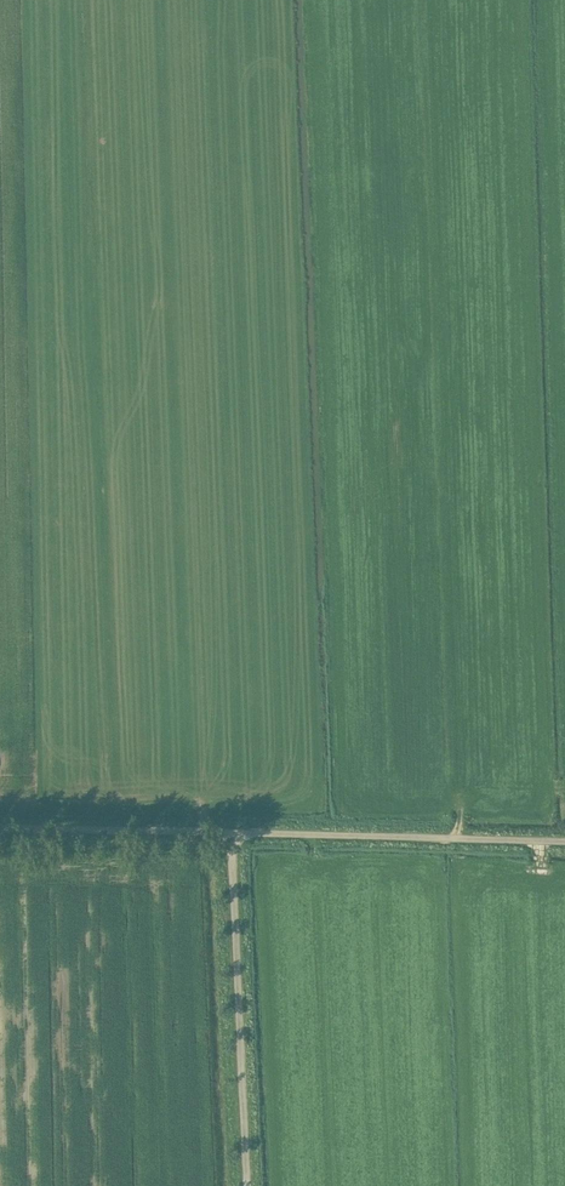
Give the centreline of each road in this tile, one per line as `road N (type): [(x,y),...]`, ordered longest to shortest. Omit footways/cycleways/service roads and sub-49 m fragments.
road 1 (unclassified): [(247,1185),(231,832)]
road 2 (unclassified): [(564,838),(231,832)]
road 3 (unclassified): [(231,832),(0,829)]

